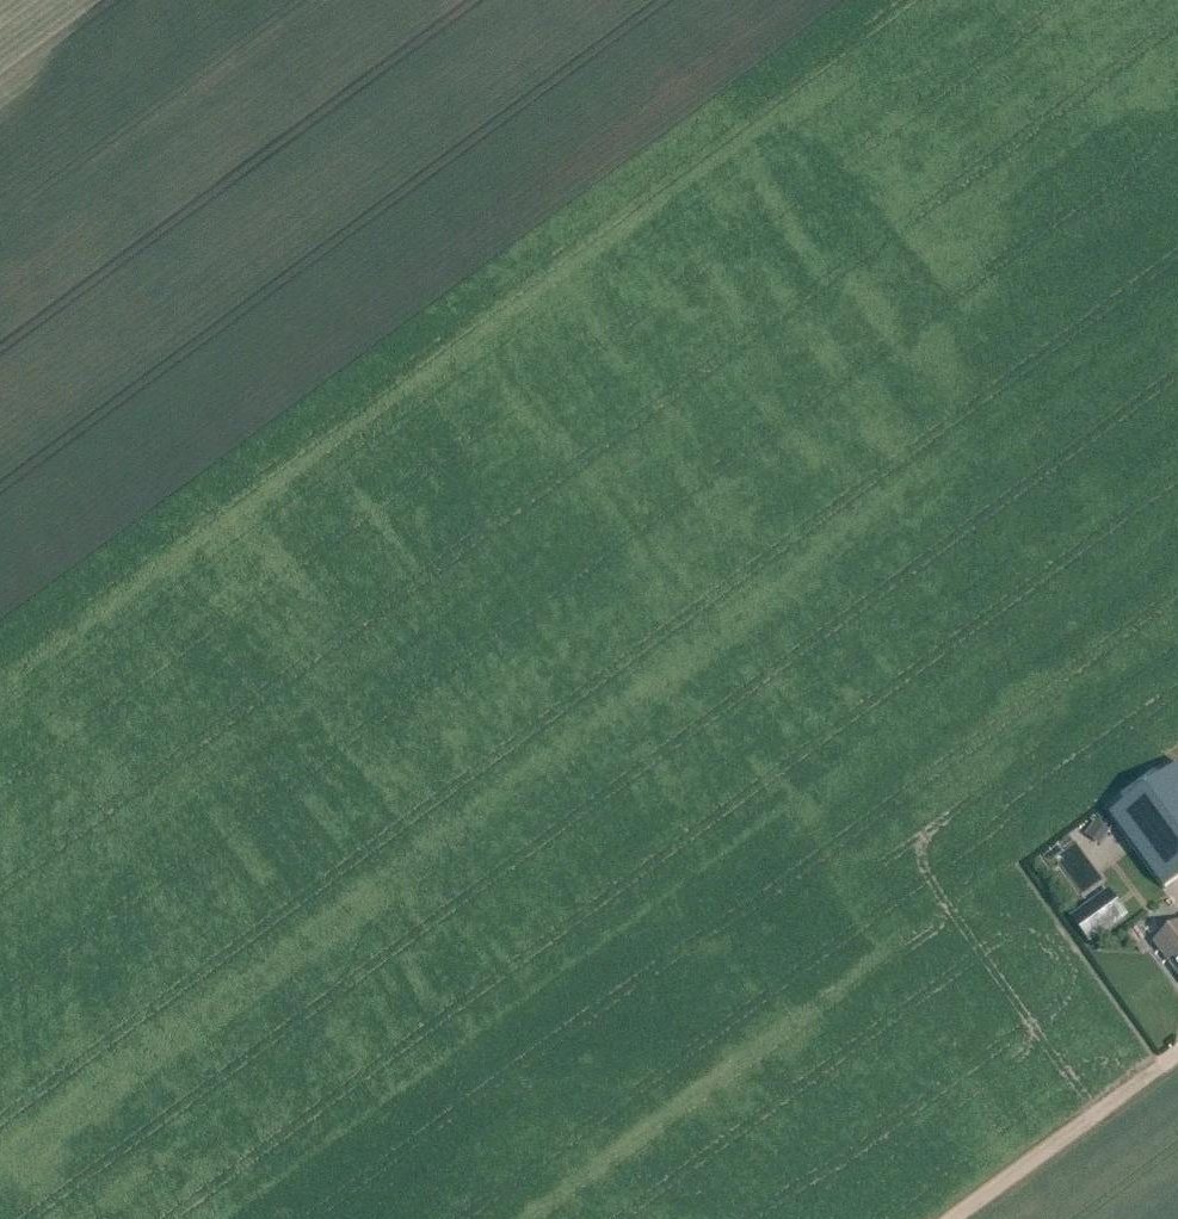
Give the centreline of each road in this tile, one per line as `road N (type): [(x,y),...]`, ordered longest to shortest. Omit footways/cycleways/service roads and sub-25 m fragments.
road 1 (track): [(958,1218),(1177,1053)]

